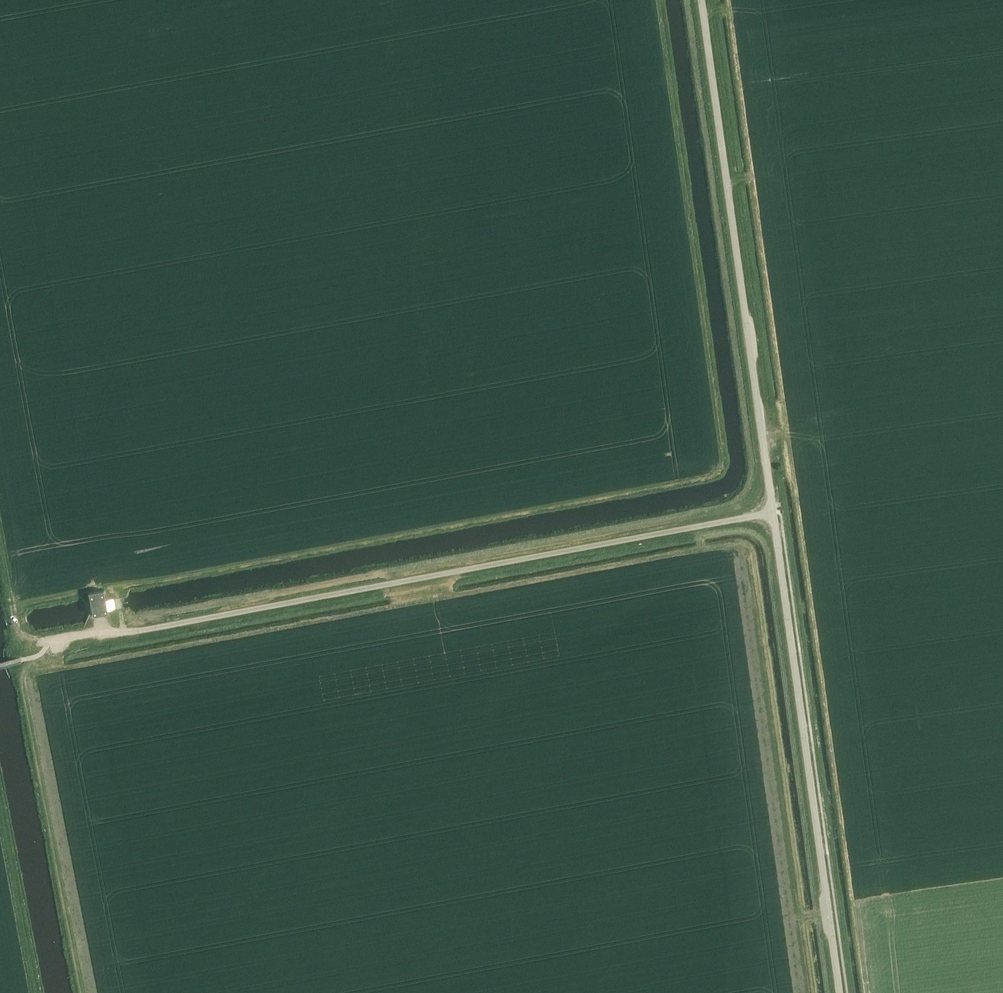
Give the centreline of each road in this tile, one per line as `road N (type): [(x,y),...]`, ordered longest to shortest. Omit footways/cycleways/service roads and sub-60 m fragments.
road 1 (unclassified): [(36,645),(772,514)]
road 2 (unclassified): [(772,514),(700,0)]
road 3 (unclassified): [(838,992),(772,514)]

